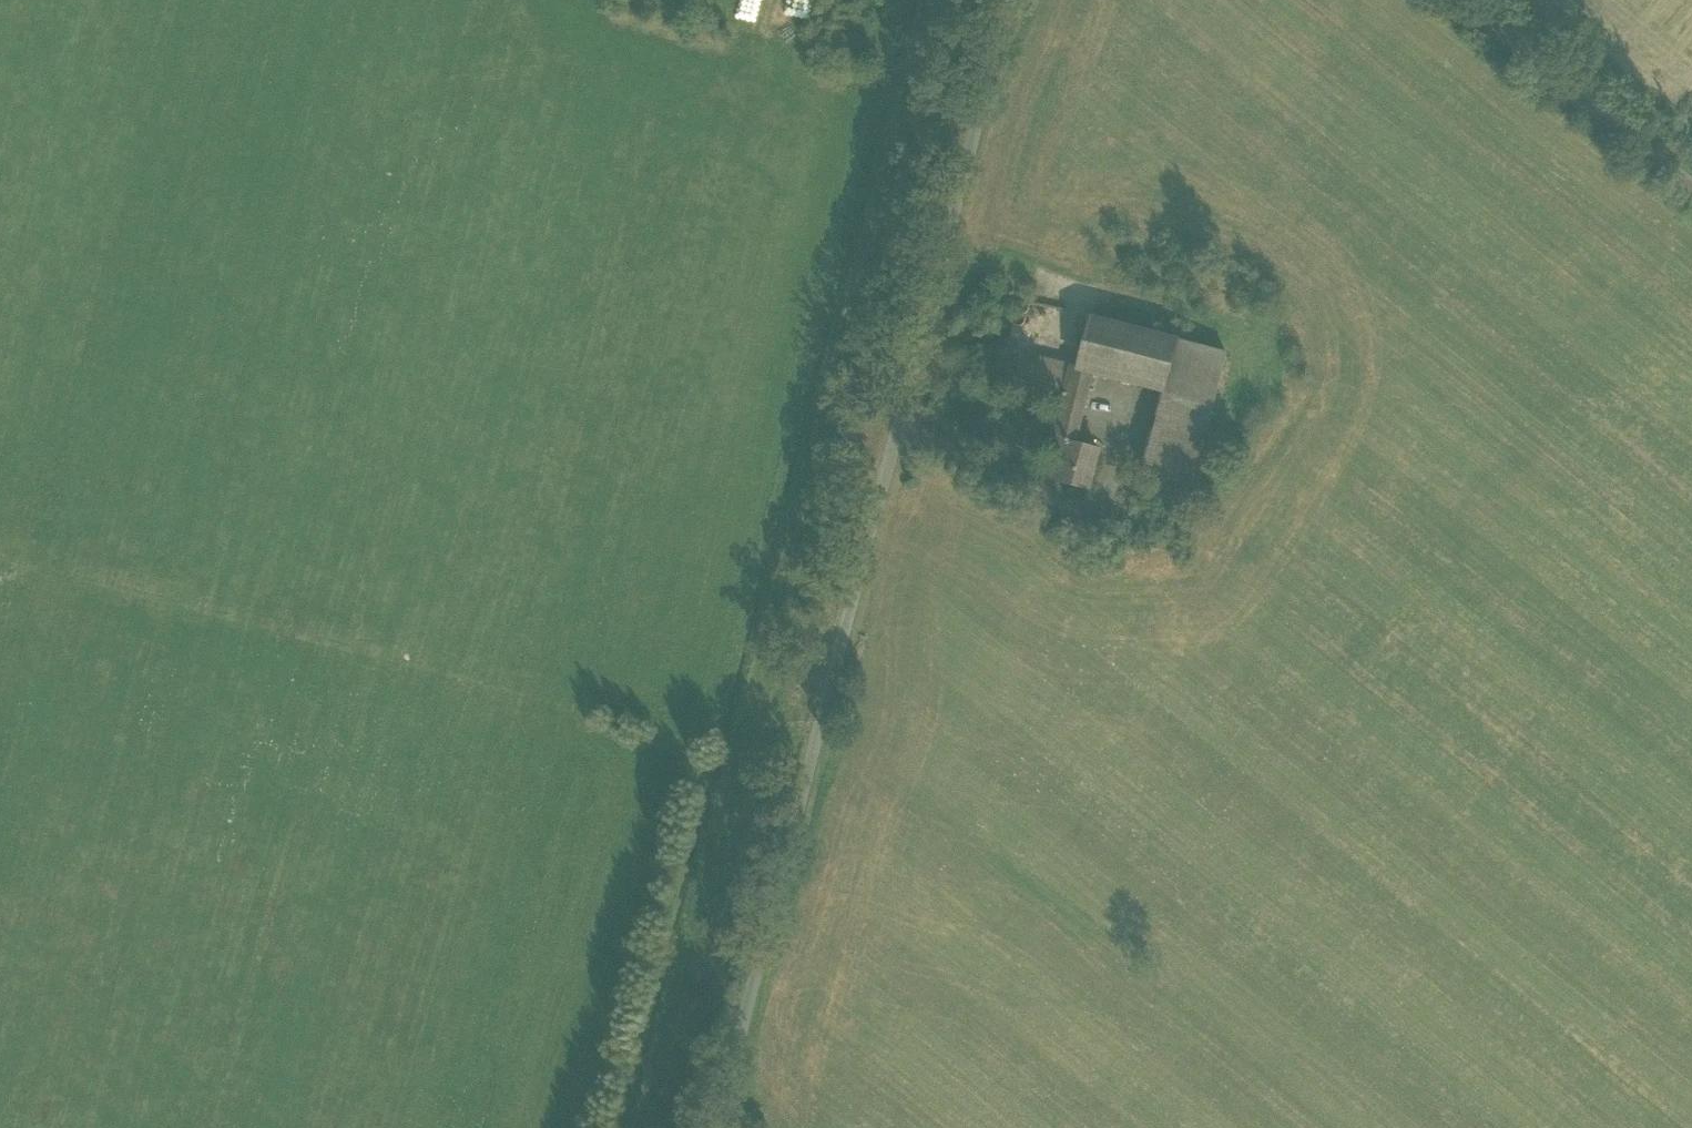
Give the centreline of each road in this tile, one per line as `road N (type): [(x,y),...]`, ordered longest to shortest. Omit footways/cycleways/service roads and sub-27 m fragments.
road 1 (unclassified): [(714,1127),(1006,0)]
road 2 (track): [(1458,0),(1691,185)]

